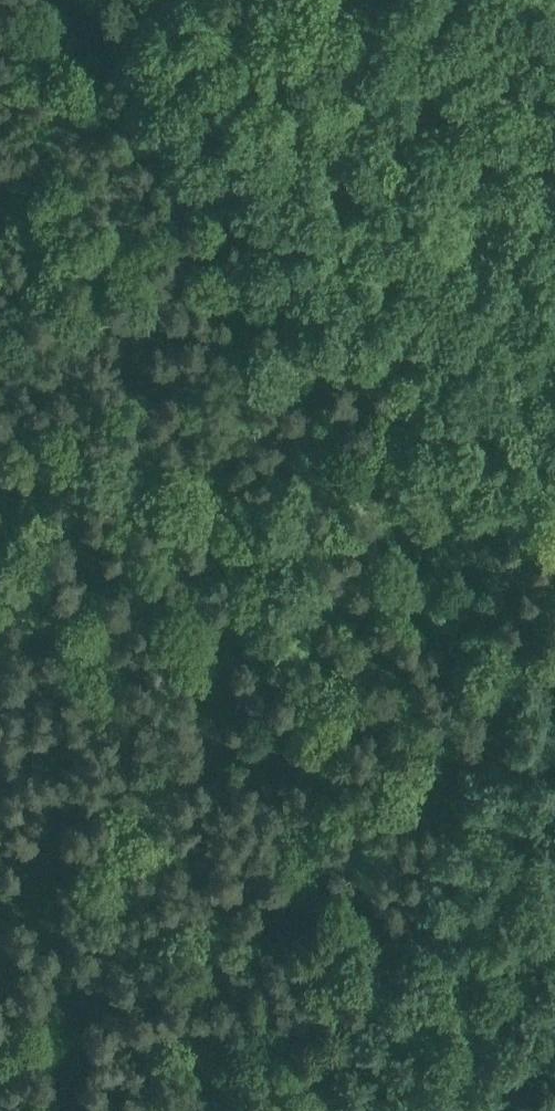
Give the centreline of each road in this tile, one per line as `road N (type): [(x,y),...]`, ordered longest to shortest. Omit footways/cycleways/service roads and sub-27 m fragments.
road 1 (track): [(554,530),(310,1110)]

